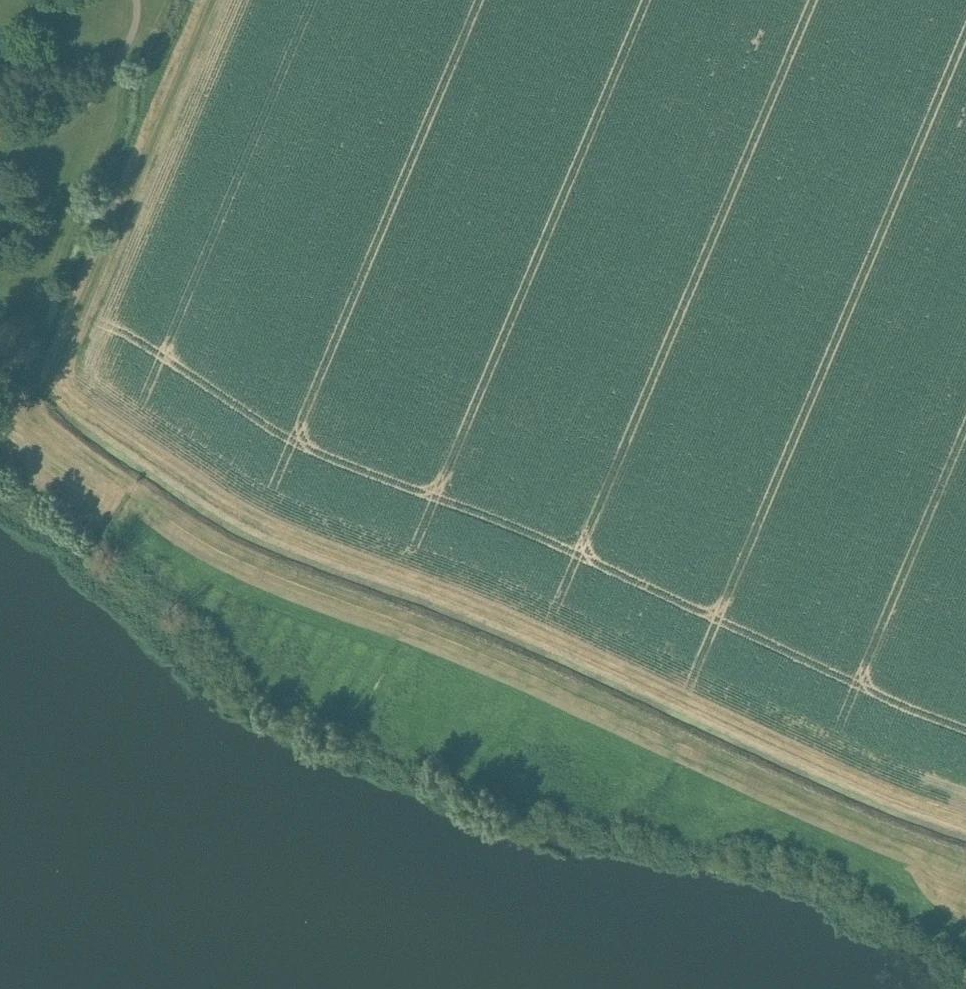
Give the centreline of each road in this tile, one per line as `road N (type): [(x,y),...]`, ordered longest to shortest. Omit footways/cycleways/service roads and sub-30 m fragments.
road 1 (track): [(19,409),(43,395),(54,377),(212,0)]

